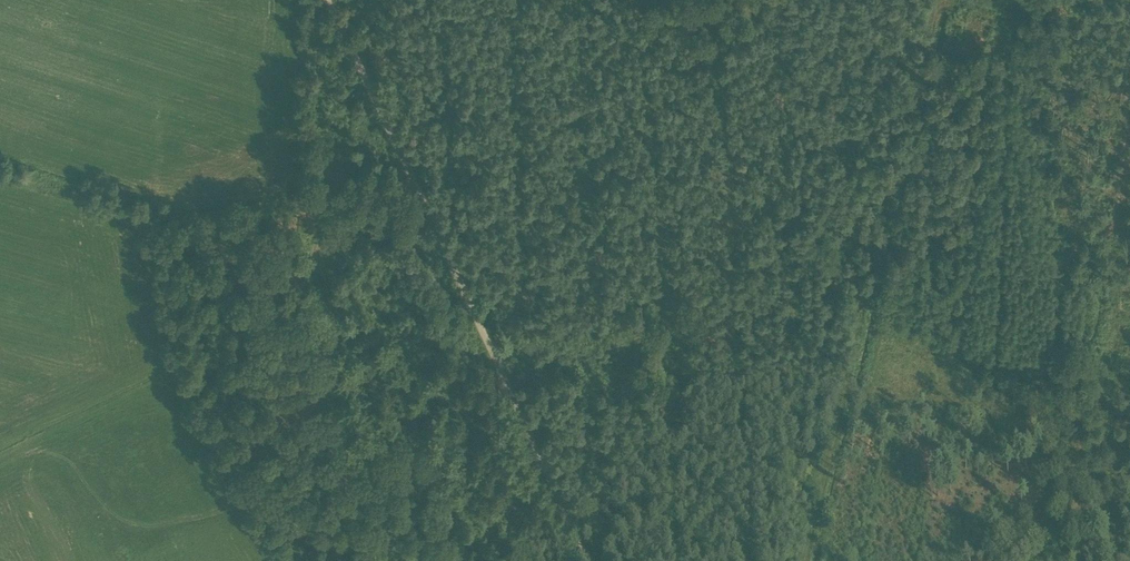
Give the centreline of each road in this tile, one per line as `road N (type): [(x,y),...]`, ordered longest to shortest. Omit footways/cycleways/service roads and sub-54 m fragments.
road 1 (track): [(320,0),(337,79),(577,560)]

